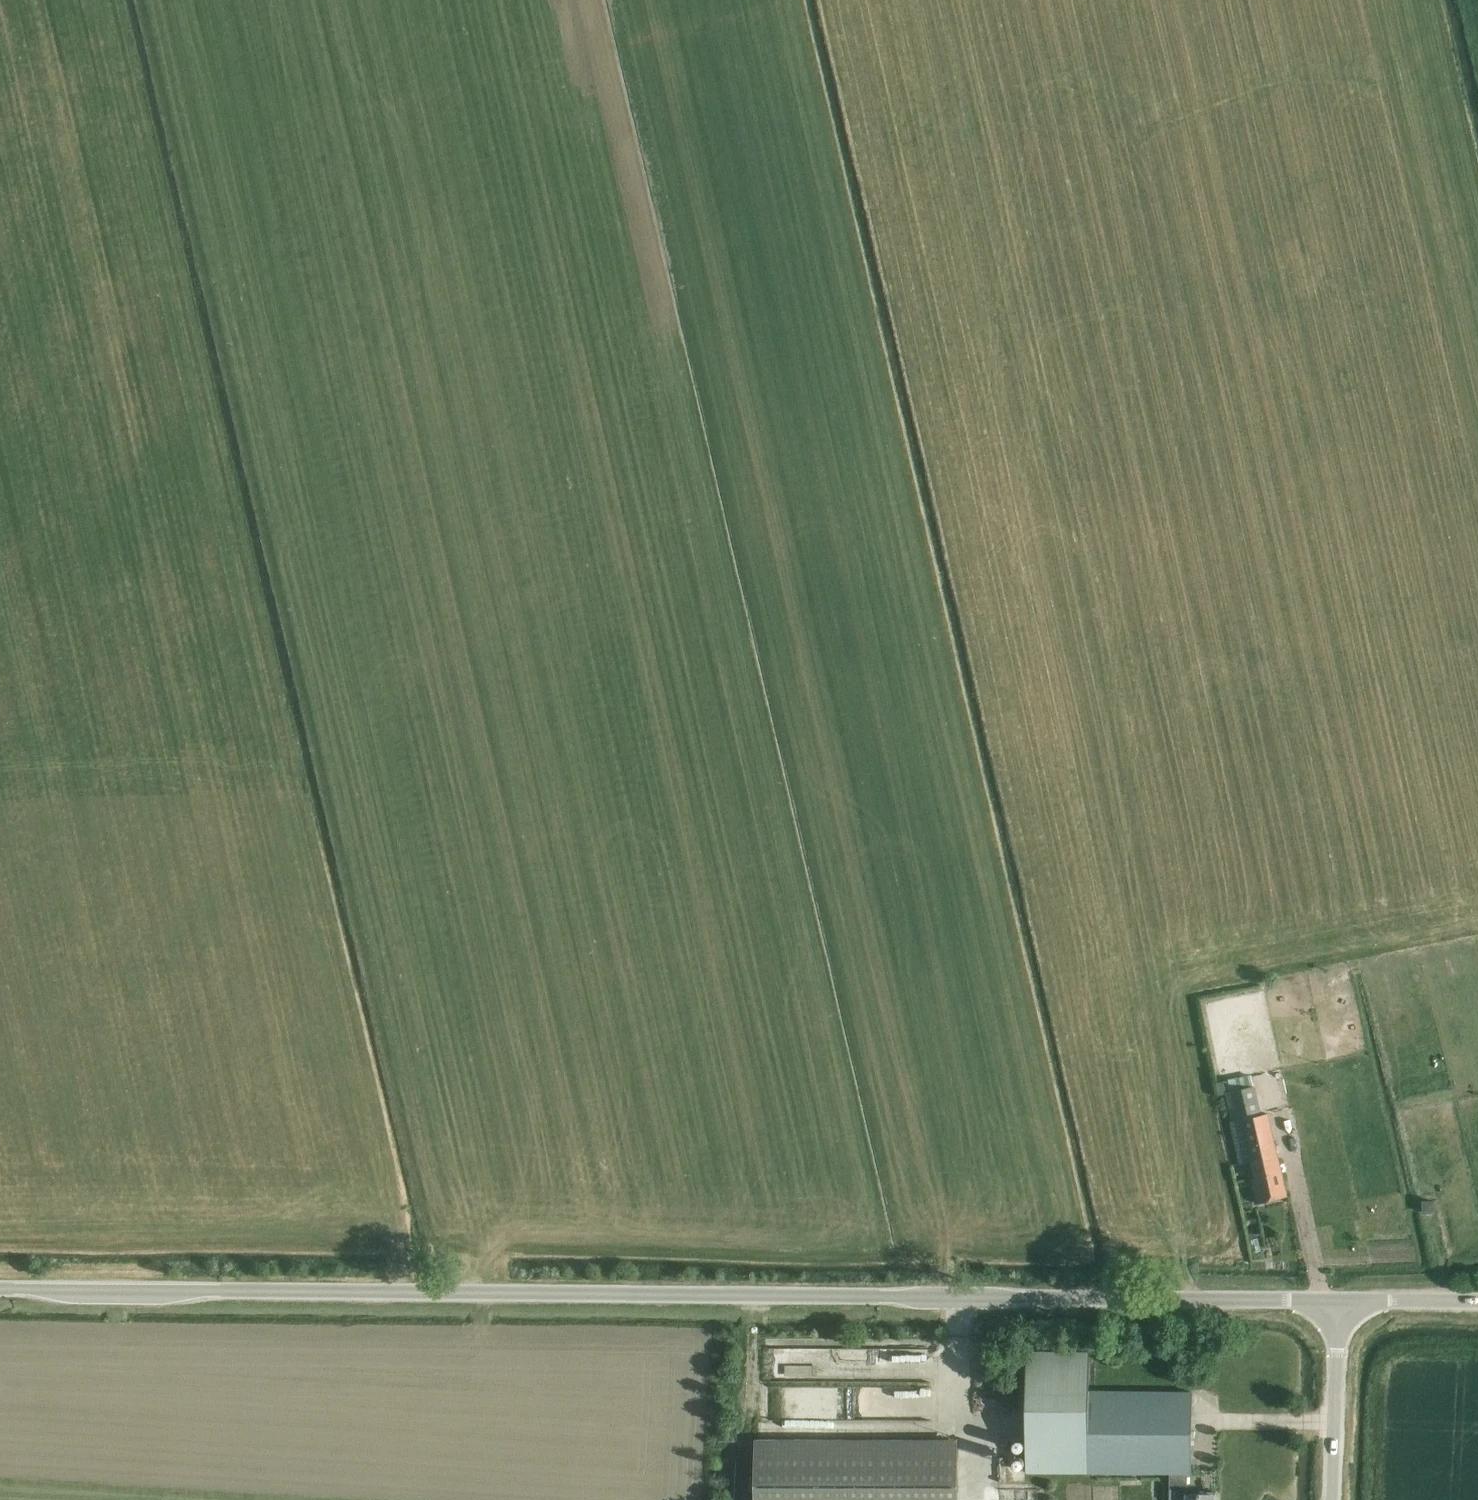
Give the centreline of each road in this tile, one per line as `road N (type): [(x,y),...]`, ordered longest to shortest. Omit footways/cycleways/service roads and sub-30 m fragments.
road 1 (unclassified): [(1338,1297),(0,1286)]
road 2 (unclassified): [(1331,1499),(1338,1297)]
road 3 (unclassified): [(1477,1299),(1338,1297)]

